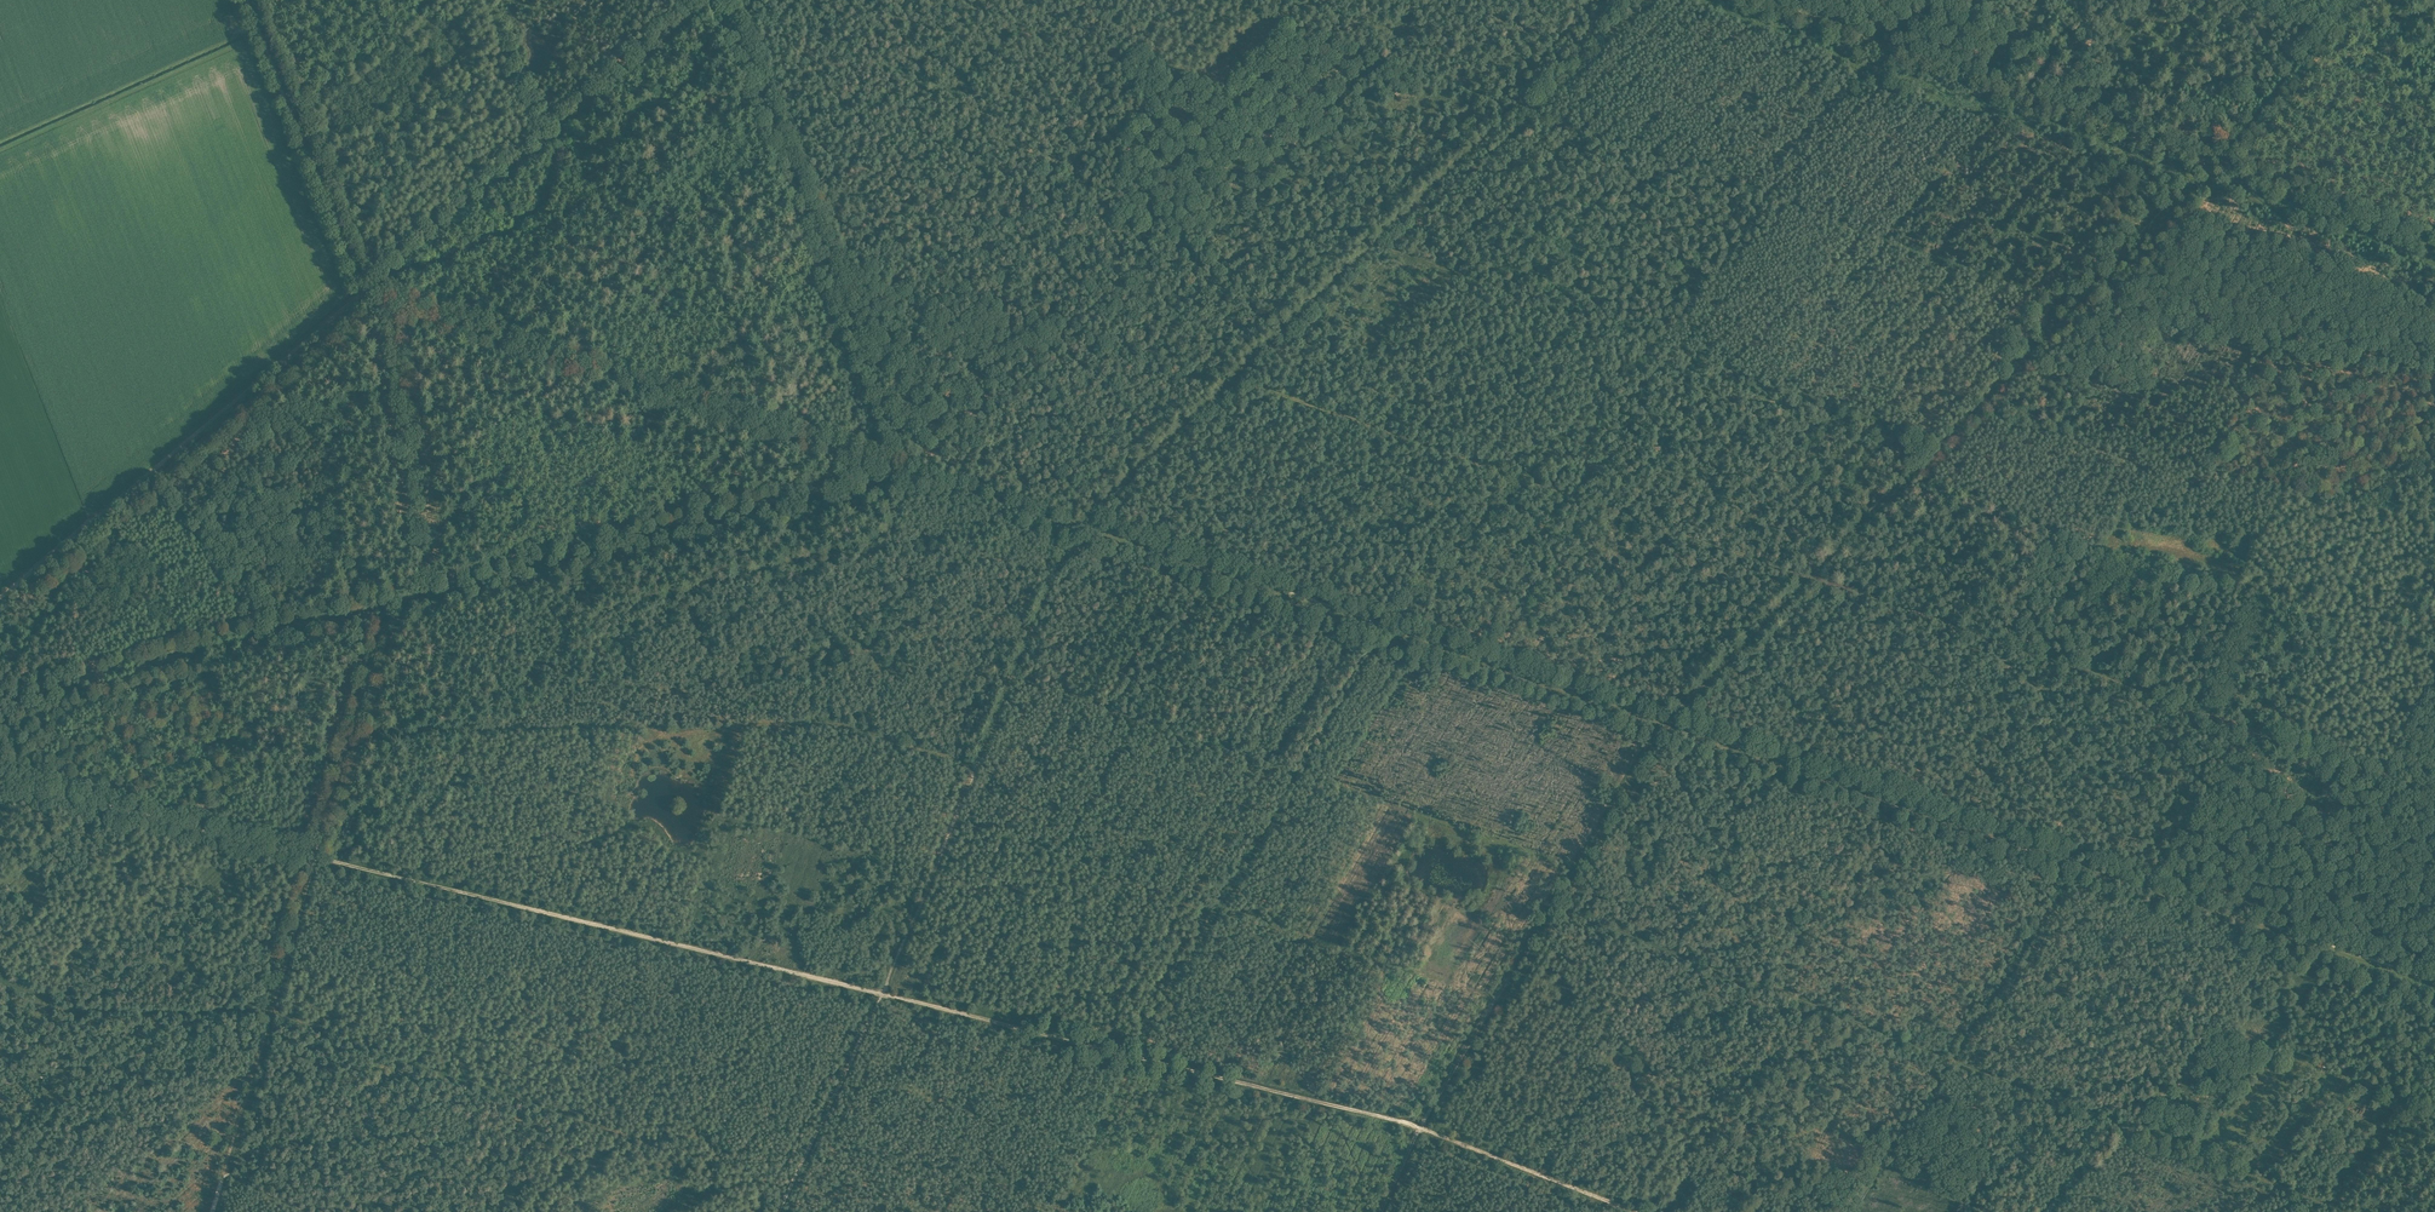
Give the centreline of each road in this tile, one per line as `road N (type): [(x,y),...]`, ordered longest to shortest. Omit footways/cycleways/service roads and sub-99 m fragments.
road 1 (track): [(378,300),(1140,542),(2434,983)]
road 2 (track): [(779,1211),(887,997),(1079,523),(1624,0)]
road 3 (track): [(309,856),(1421,1128),(1637,1211)]
road 4 (track): [(1363,426),(1205,366),(950,292),(1032,145),(1342,271)]
road 5 (track): [(1382,625),(1925,58)]
road 6 (track): [(1381,1211),(1421,1128),(1670,719),(1817,574)]
road 7 (track): [(2434,245),(1767,0)]
road 8 (track): [(1782,206),(1223,0)]
road 9 (track): [(726,0),(908,467)]
road 10 (track): [(908,467),(424,591)]
road 11 (track): [(0,596),(362,292)]
road 12 (track): [(362,292),(712,0)]
road 13 (track): [(1955,1062),(1557,902)]
road 14 (track): [(1955,1062),(2334,1211)]
road 15 (track): [(380,602),(0,700)]
road 16 (track): [(1057,1211),(1131,1057),(1221,905)]
road 17 (track): [(0,779),(309,856)]
road 18 (track): [(245,0),(362,292)]
road 19 (track): [(424,591),(378,300)]
road 20 (track): [(2085,859),(1955,1062)]
road 21 (track): [(266,1007),(211,1211)]
road 22 (track): [(266,1007),(73,1014)]
road 23 (track): [(2151,888),(2258,730)]
road 24 (track): [(1855,1211),(1955,1062)]
road 25 (track): [(309,856),(266,1007)]
road 26 (track): [(540,143),(484,0)]

